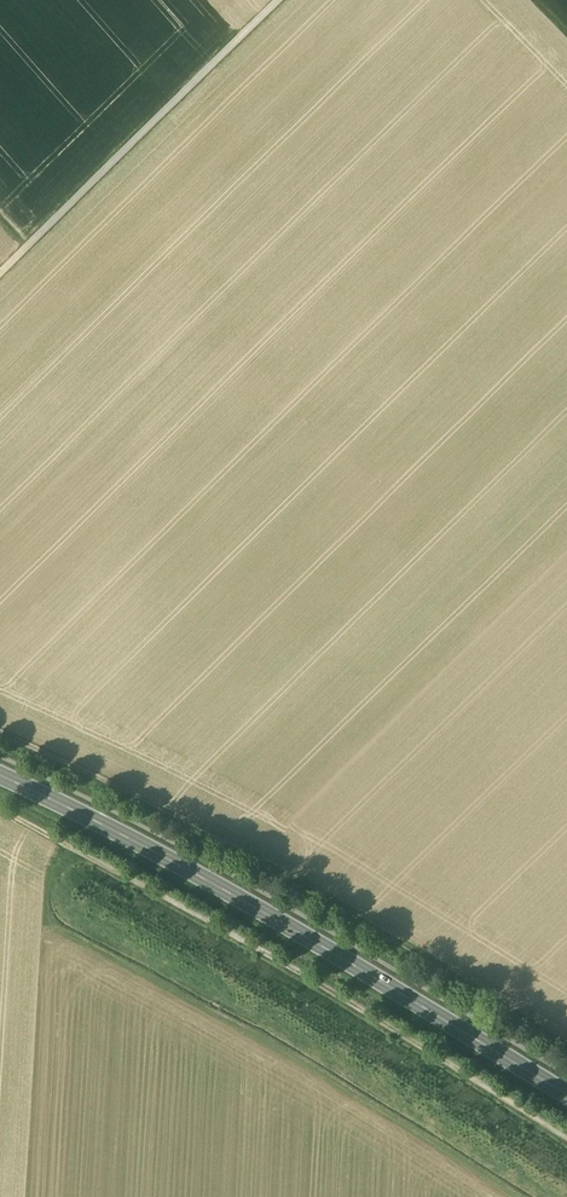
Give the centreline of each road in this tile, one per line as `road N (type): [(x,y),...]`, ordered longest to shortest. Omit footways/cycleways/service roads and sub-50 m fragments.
road 1 (track): [(566,1140),(302,976),(0,811)]
road 2 (secondary): [(566,1092),(258,907),(0,778)]
road 3 (track): [(0,736),(264,863),(566,1043)]
road 4 (track): [(279,0),(0,273)]

